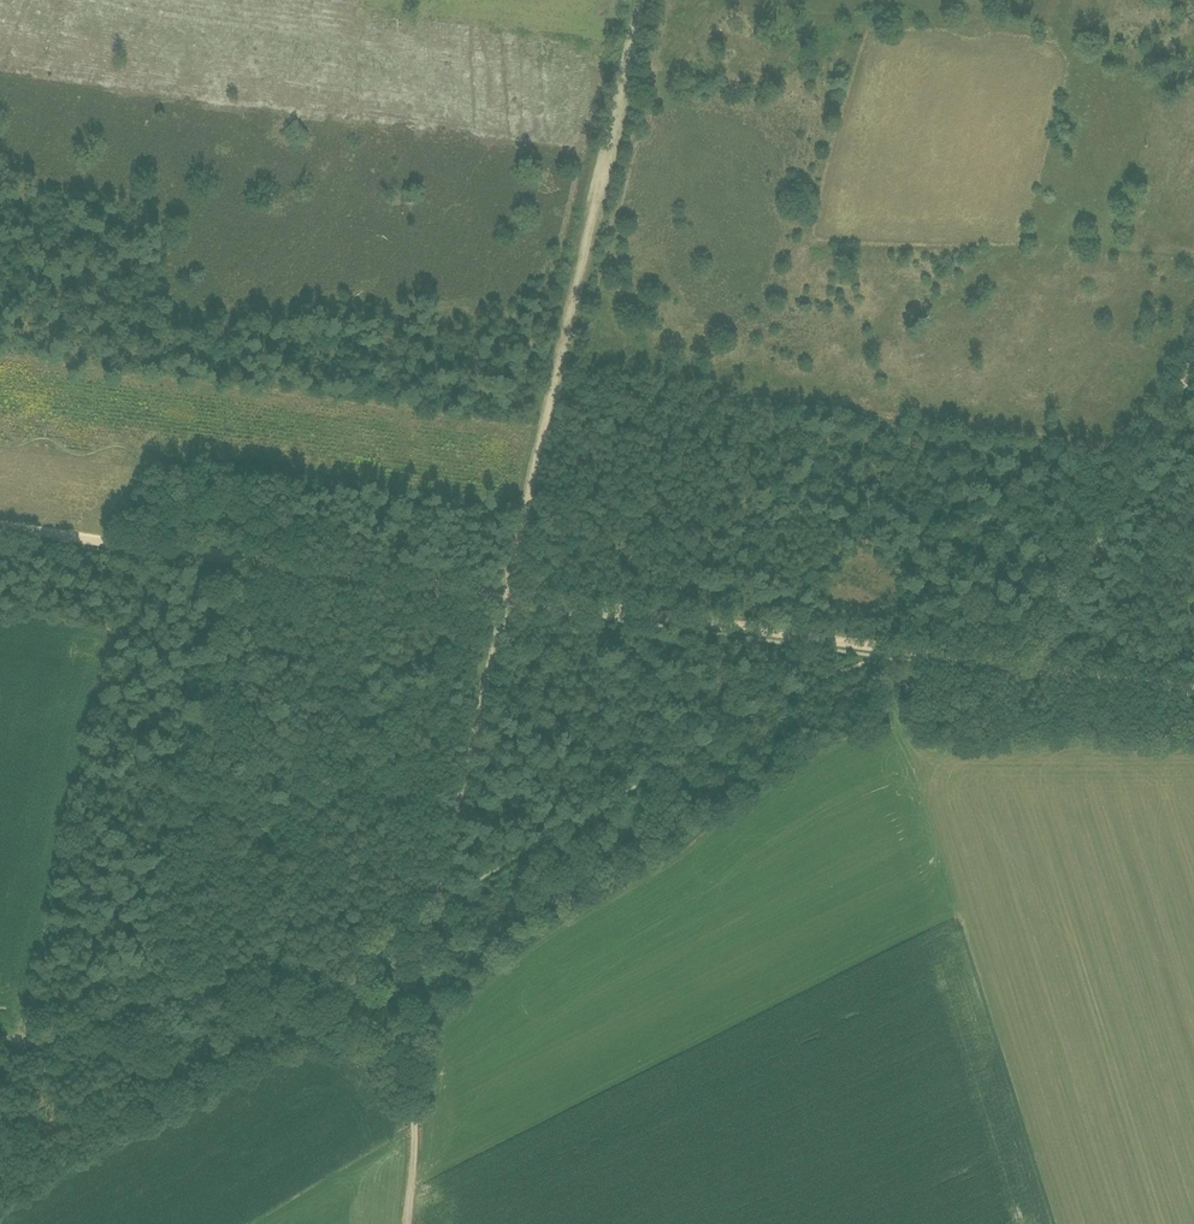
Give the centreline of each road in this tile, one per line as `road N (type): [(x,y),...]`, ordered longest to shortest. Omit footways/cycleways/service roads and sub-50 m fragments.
road 1 (track): [(640,0),(435,906)]
road 2 (track): [(0,528),(891,649)]
road 3 (track): [(435,906),(752,711),(859,665)]
road 4 (track): [(435,906),(399,935),(322,971),(63,1031)]
road 5 (track): [(1038,670),(1193,370)]
road 6 (track): [(1193,258),(1015,239)]
road 7 (track): [(406,1223),(415,1129),(404,1057)]
road 8 (track): [(1038,670),(1193,690)]
road 9 (track): [(404,1057),(403,1022),(435,906)]
road 10 (track): [(891,649),(1038,670)]
road 11 (track): [(288,981),(375,1024),(404,1057)]

